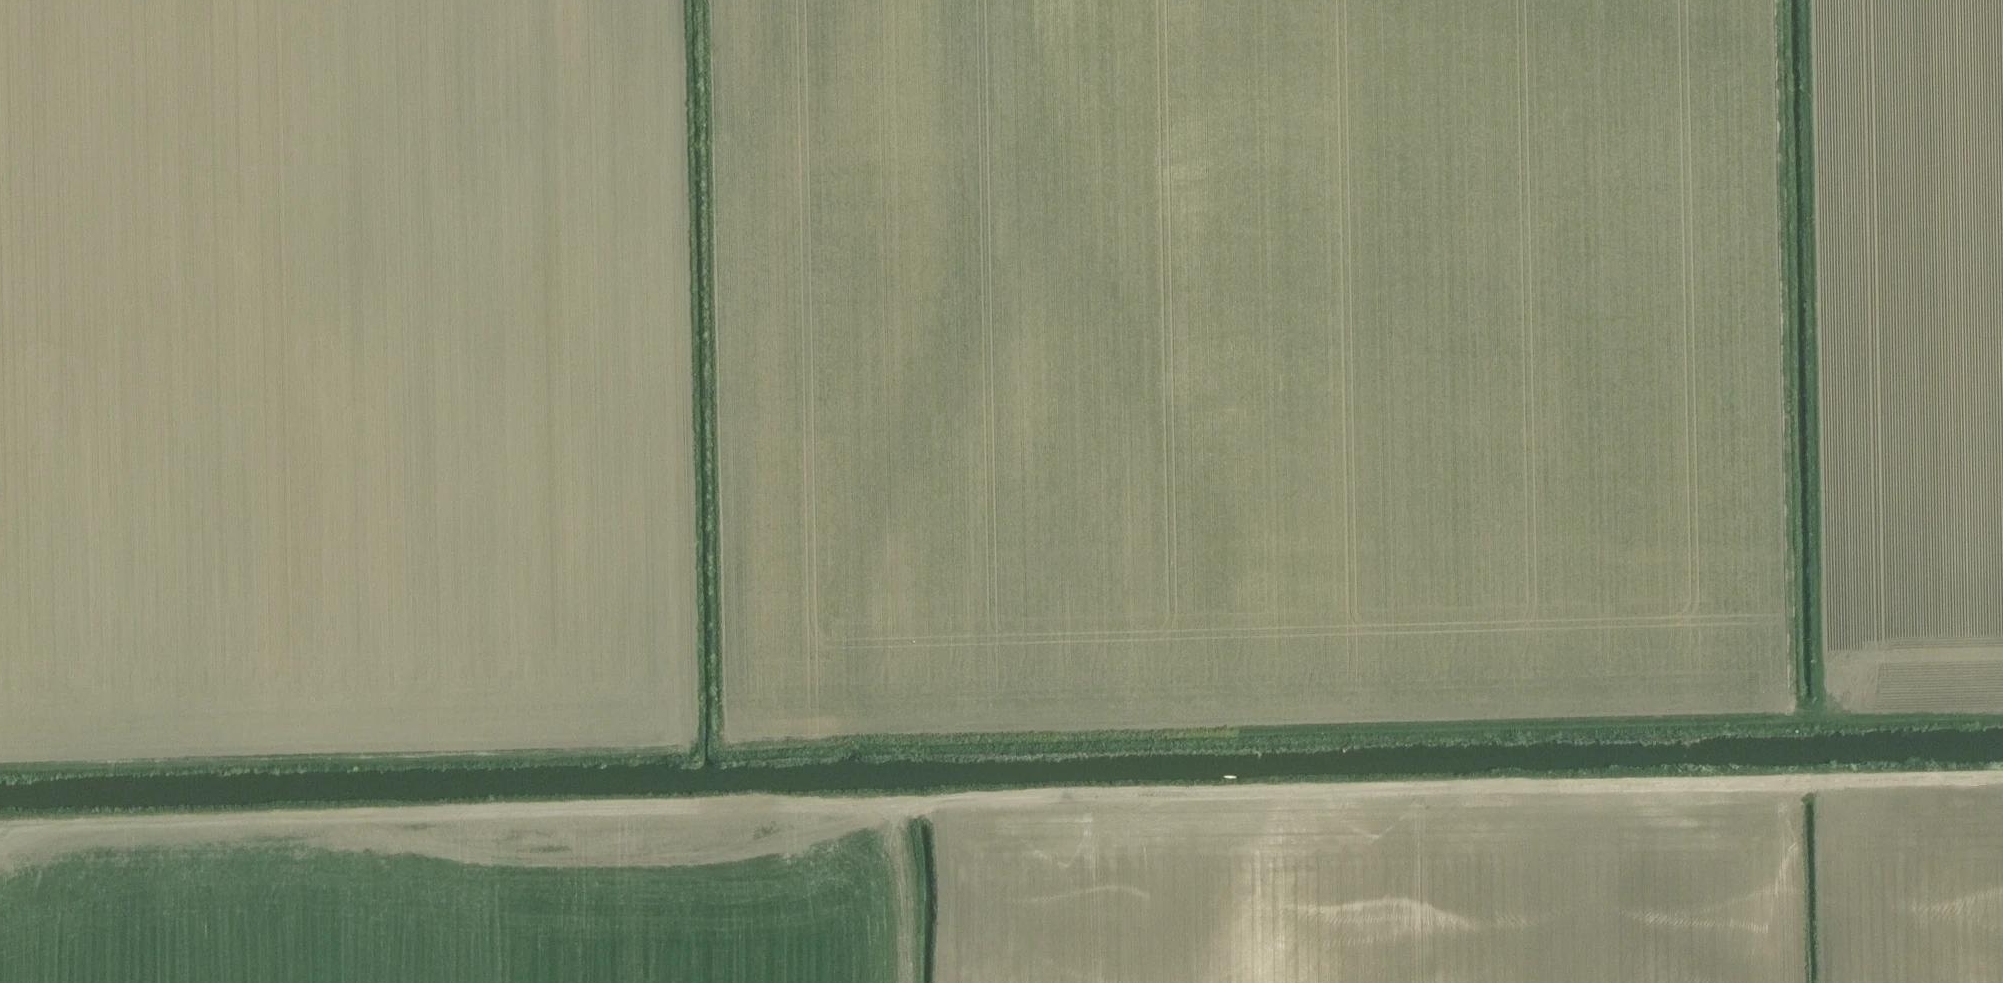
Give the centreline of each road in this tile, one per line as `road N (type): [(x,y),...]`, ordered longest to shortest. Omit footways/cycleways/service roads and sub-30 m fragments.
road 1 (track): [(0,823),(2002,778)]

